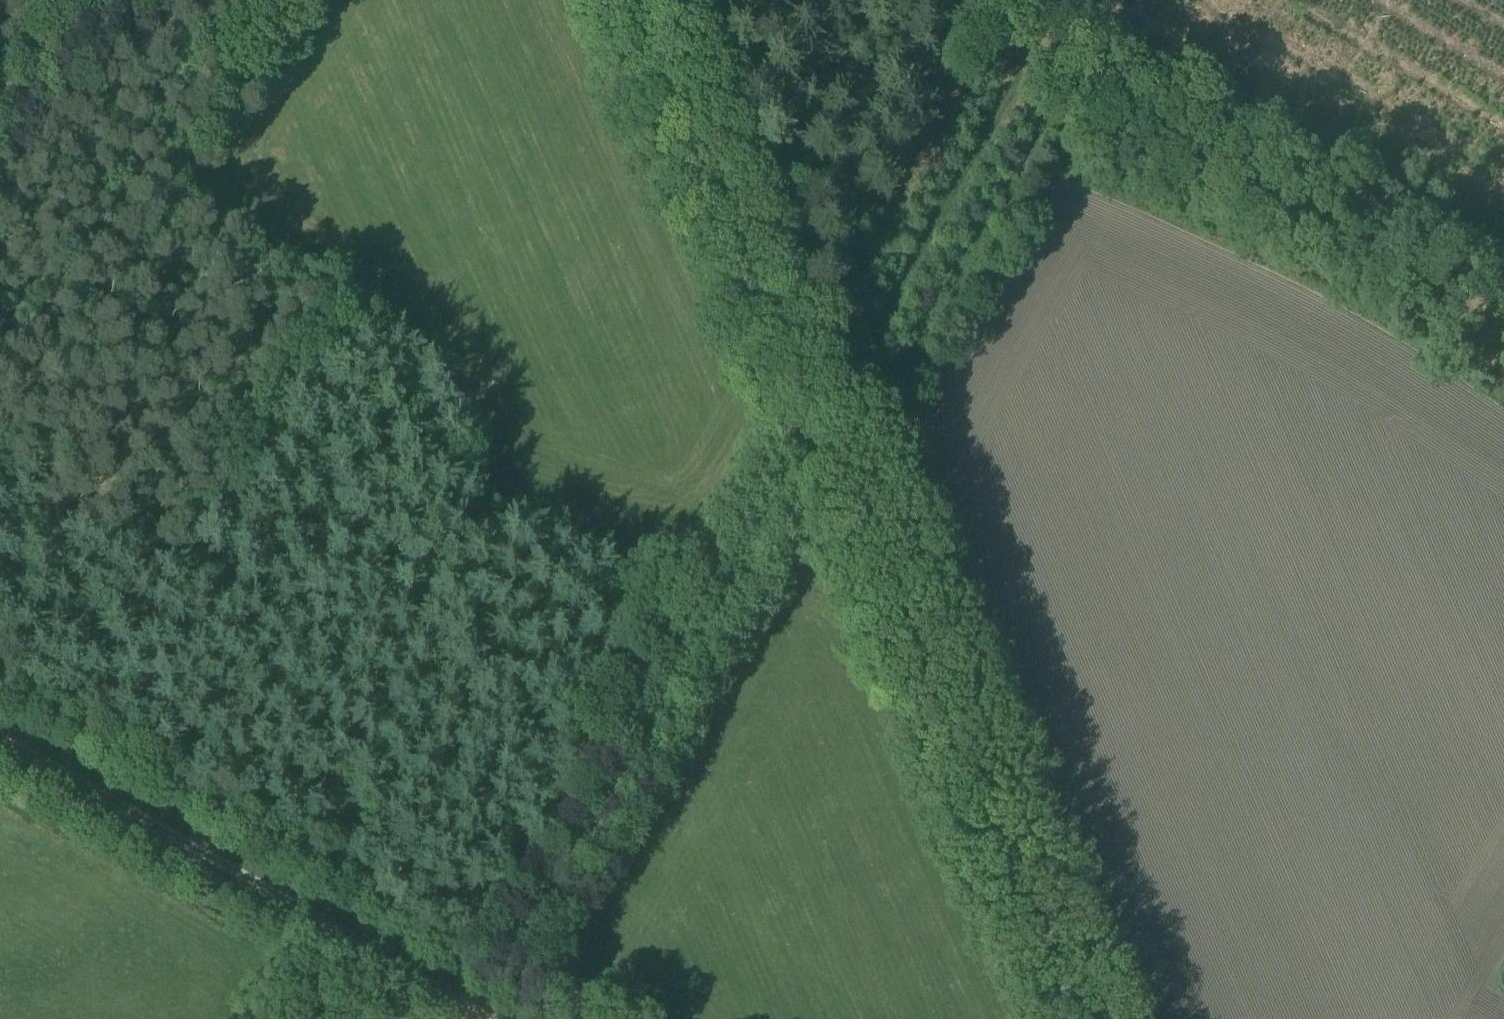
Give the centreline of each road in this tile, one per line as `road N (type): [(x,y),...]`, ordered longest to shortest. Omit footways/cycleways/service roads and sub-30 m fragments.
road 1 (unclassified): [(1078,1018),(637,0)]
road 2 (track): [(972,0),(1503,325)]
road 3 (track): [(0,747),(468,1018)]
road 4 (track): [(0,143),(150,0)]

